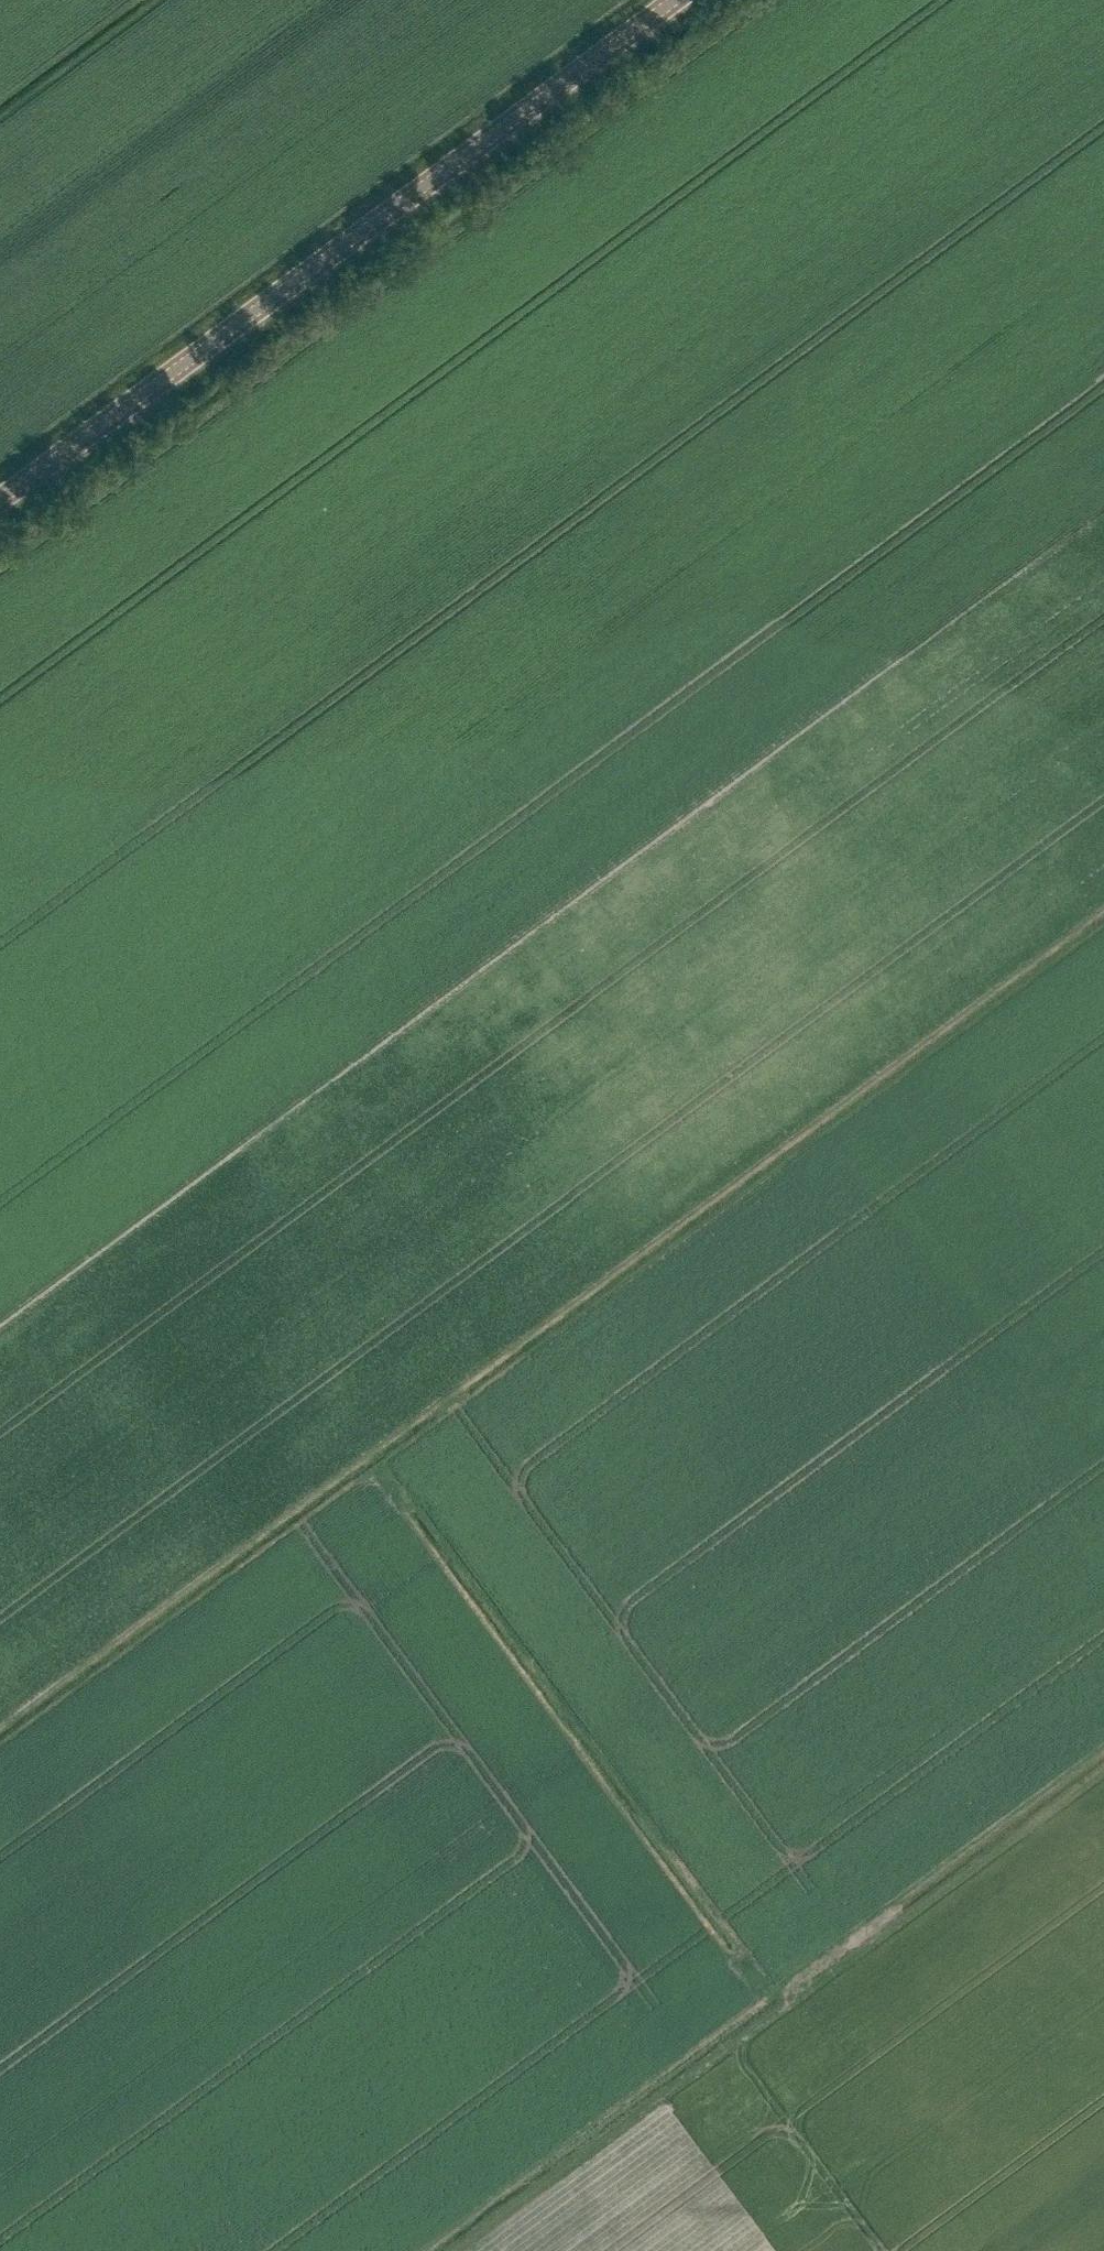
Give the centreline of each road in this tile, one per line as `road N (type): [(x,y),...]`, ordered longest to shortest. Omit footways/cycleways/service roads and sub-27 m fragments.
road 1 (tertiary): [(0,499),(675,0)]

